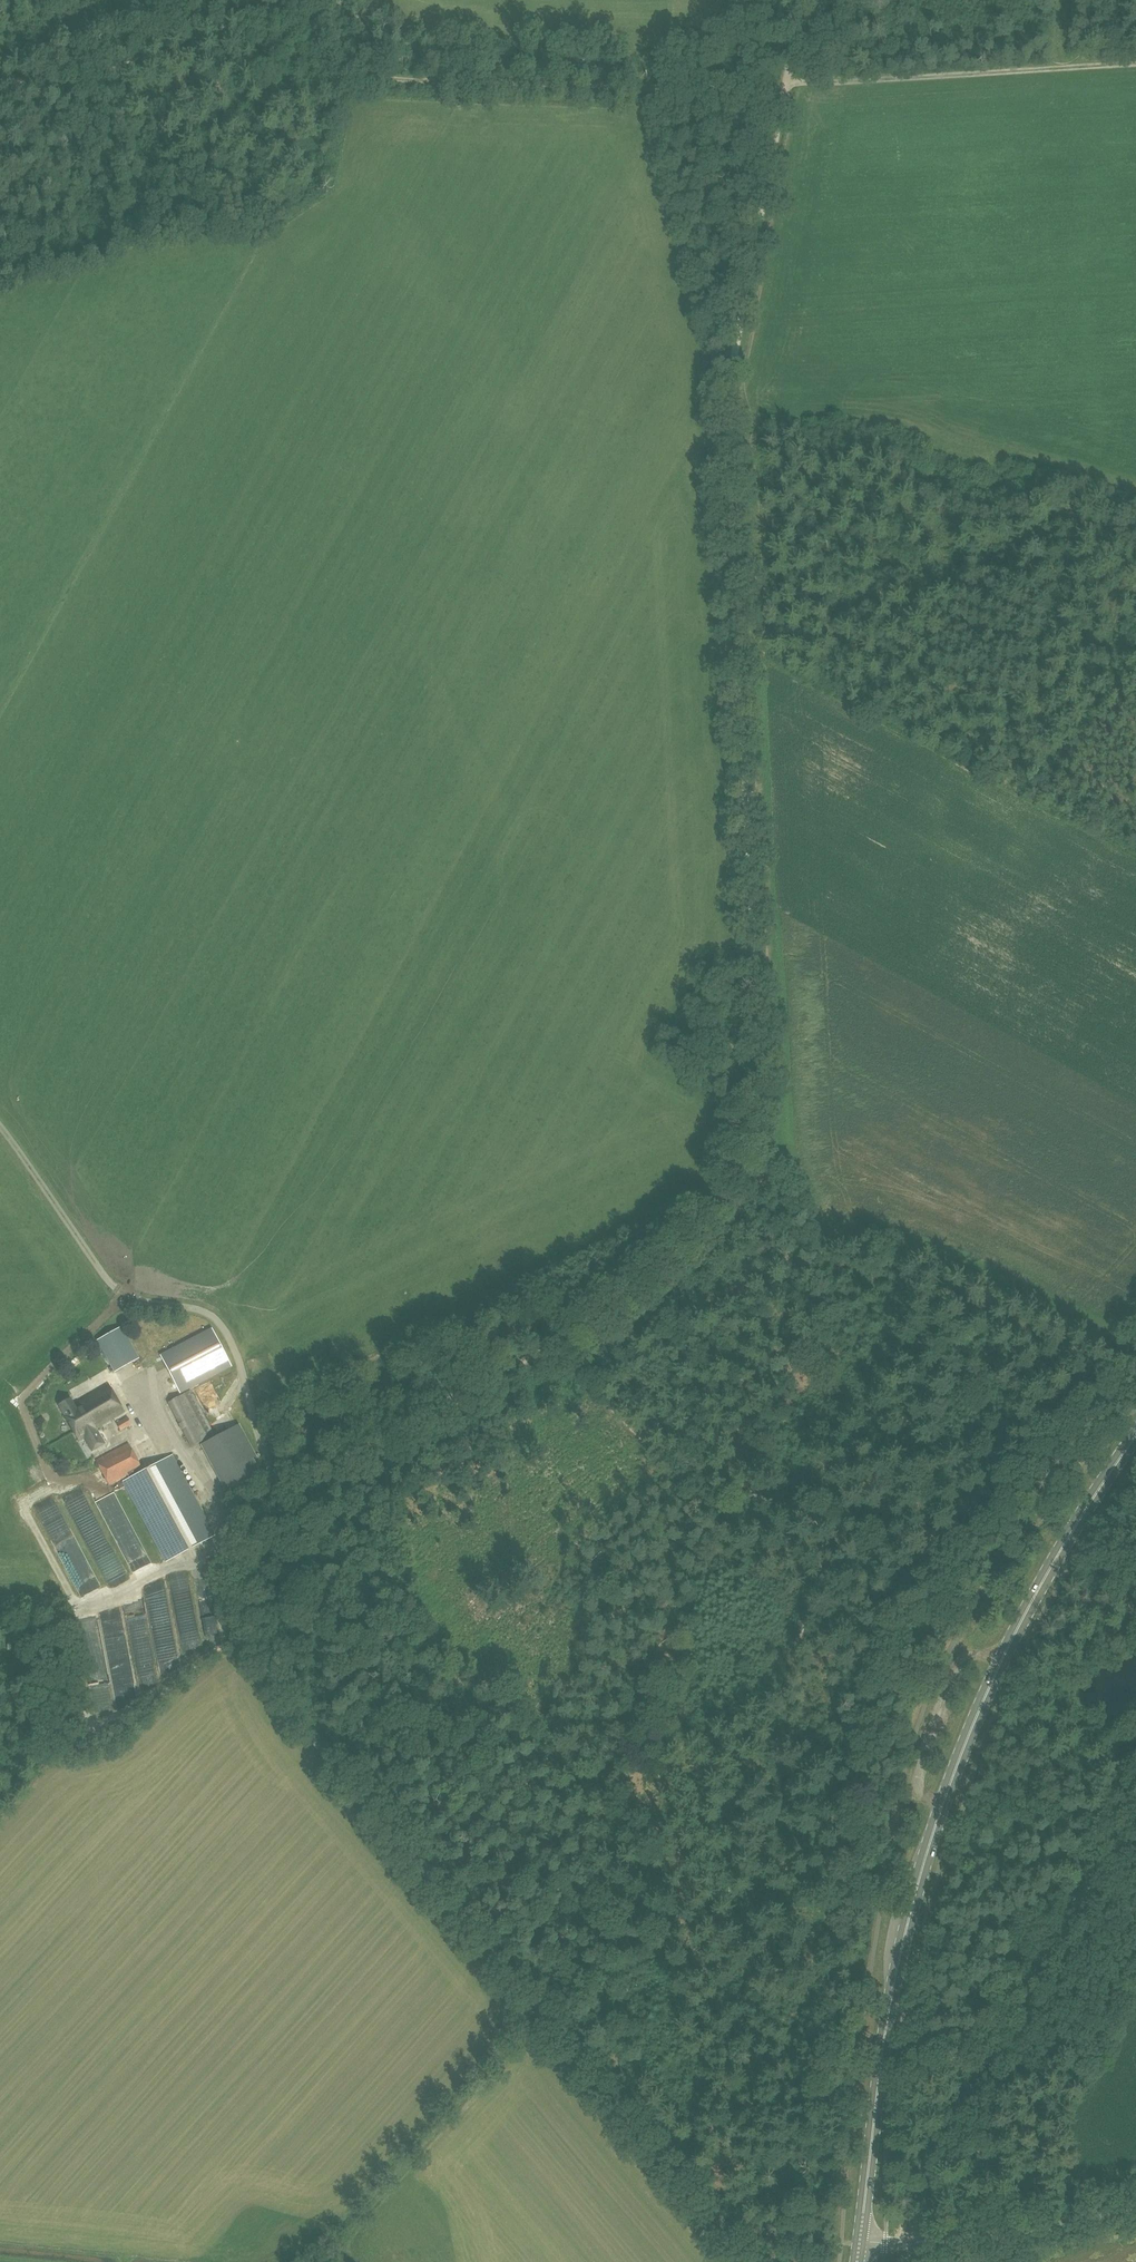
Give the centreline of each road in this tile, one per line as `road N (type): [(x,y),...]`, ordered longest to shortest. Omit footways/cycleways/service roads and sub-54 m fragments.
road 1 (unclassified): [(682,2178),(332,1758),(273,1676),(226,1530),(242,1504),(273,1490),(223,1324),(210,1313),(112,1289),(0,1132)]
road 2 (track): [(575,1332),(645,1283),(723,1188),(748,1152),(759,1102),(728,389),(782,87)]
road 3 (secondary): [(861,2247),(898,1966),(930,1840),(1002,1660),(1093,1495),(1135,1440)]
road 4 (track): [(782,87),(383,78),(353,63),(322,21),(318,0)]
road 5 (track): [(782,87),(1135,63)]
road 6 (track): [(273,1490),(575,1332)]
road 7 (track): [(0,1724),(41,1751),(105,1744),(191,1668),(258,1634)]
road 8 (unclassified): [(861,2247),(949,2241),(1135,2207)]

